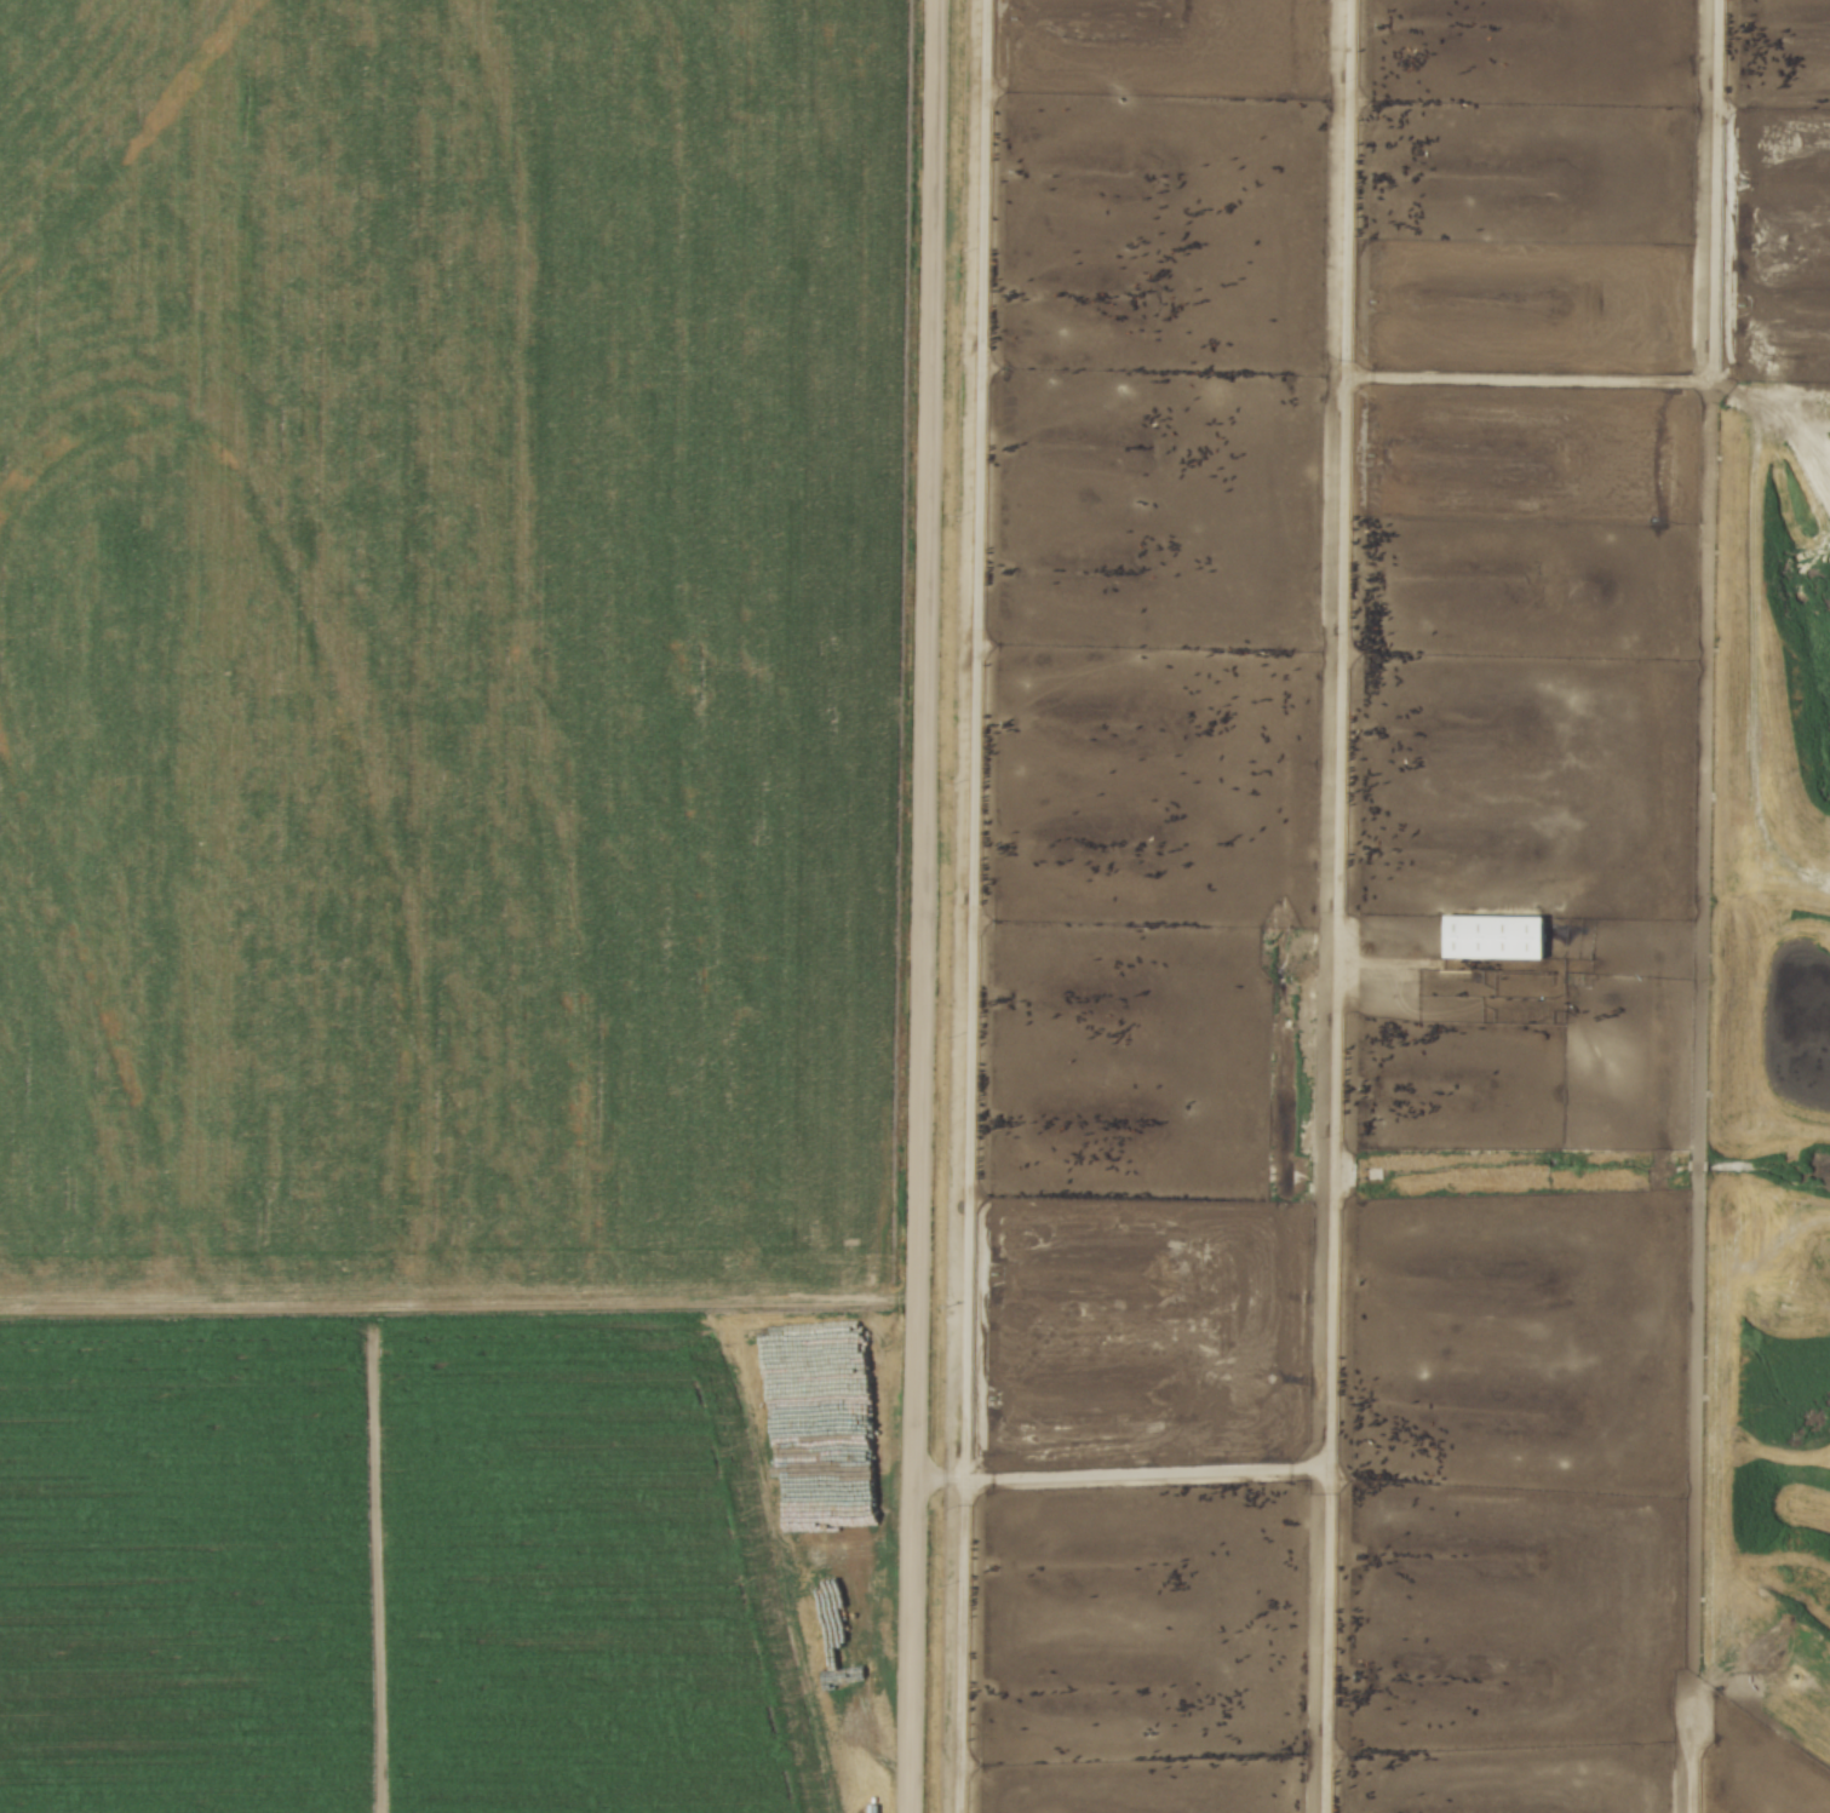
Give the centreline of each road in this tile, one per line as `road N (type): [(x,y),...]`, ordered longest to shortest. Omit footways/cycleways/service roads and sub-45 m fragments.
road 1 (residential): [(911,1812),(935,0)]

